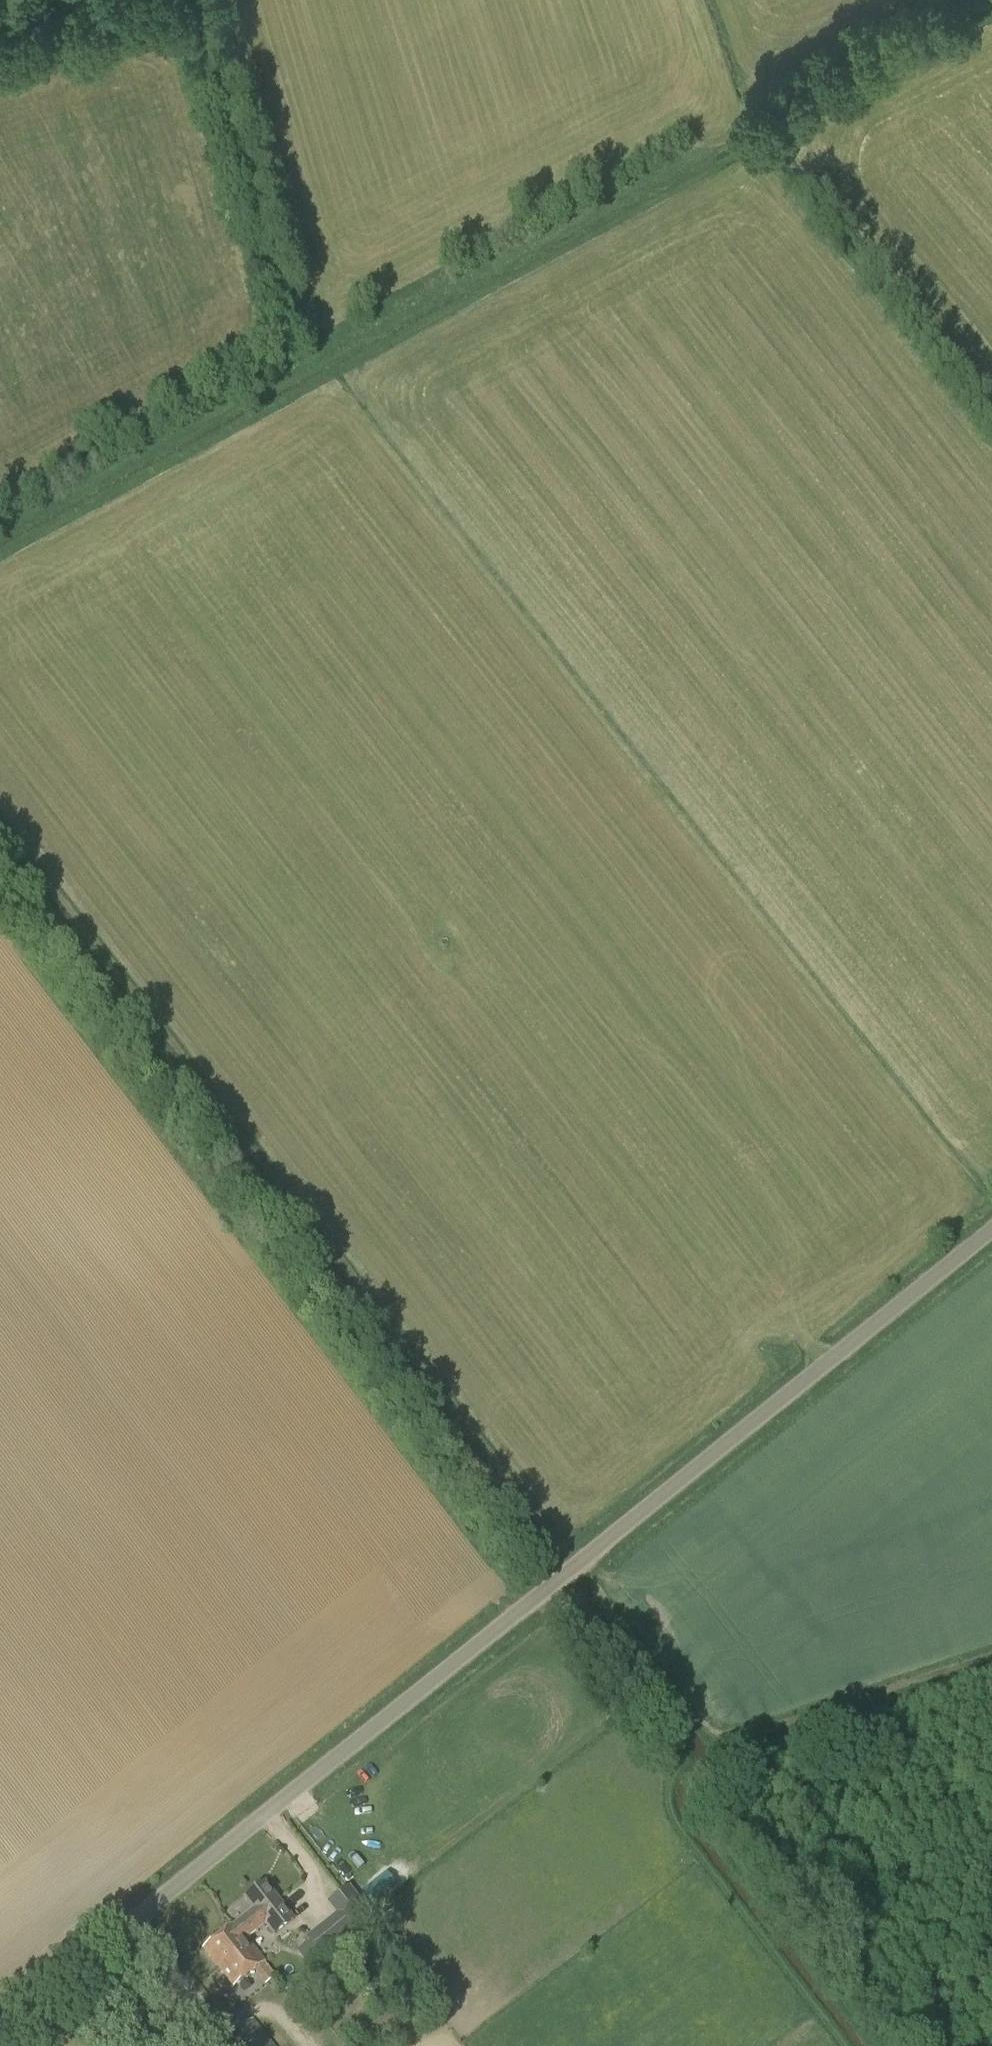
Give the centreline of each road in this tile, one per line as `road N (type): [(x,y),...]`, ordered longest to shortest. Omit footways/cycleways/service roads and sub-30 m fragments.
road 1 (unclassified): [(0,2026),(991,1237)]

